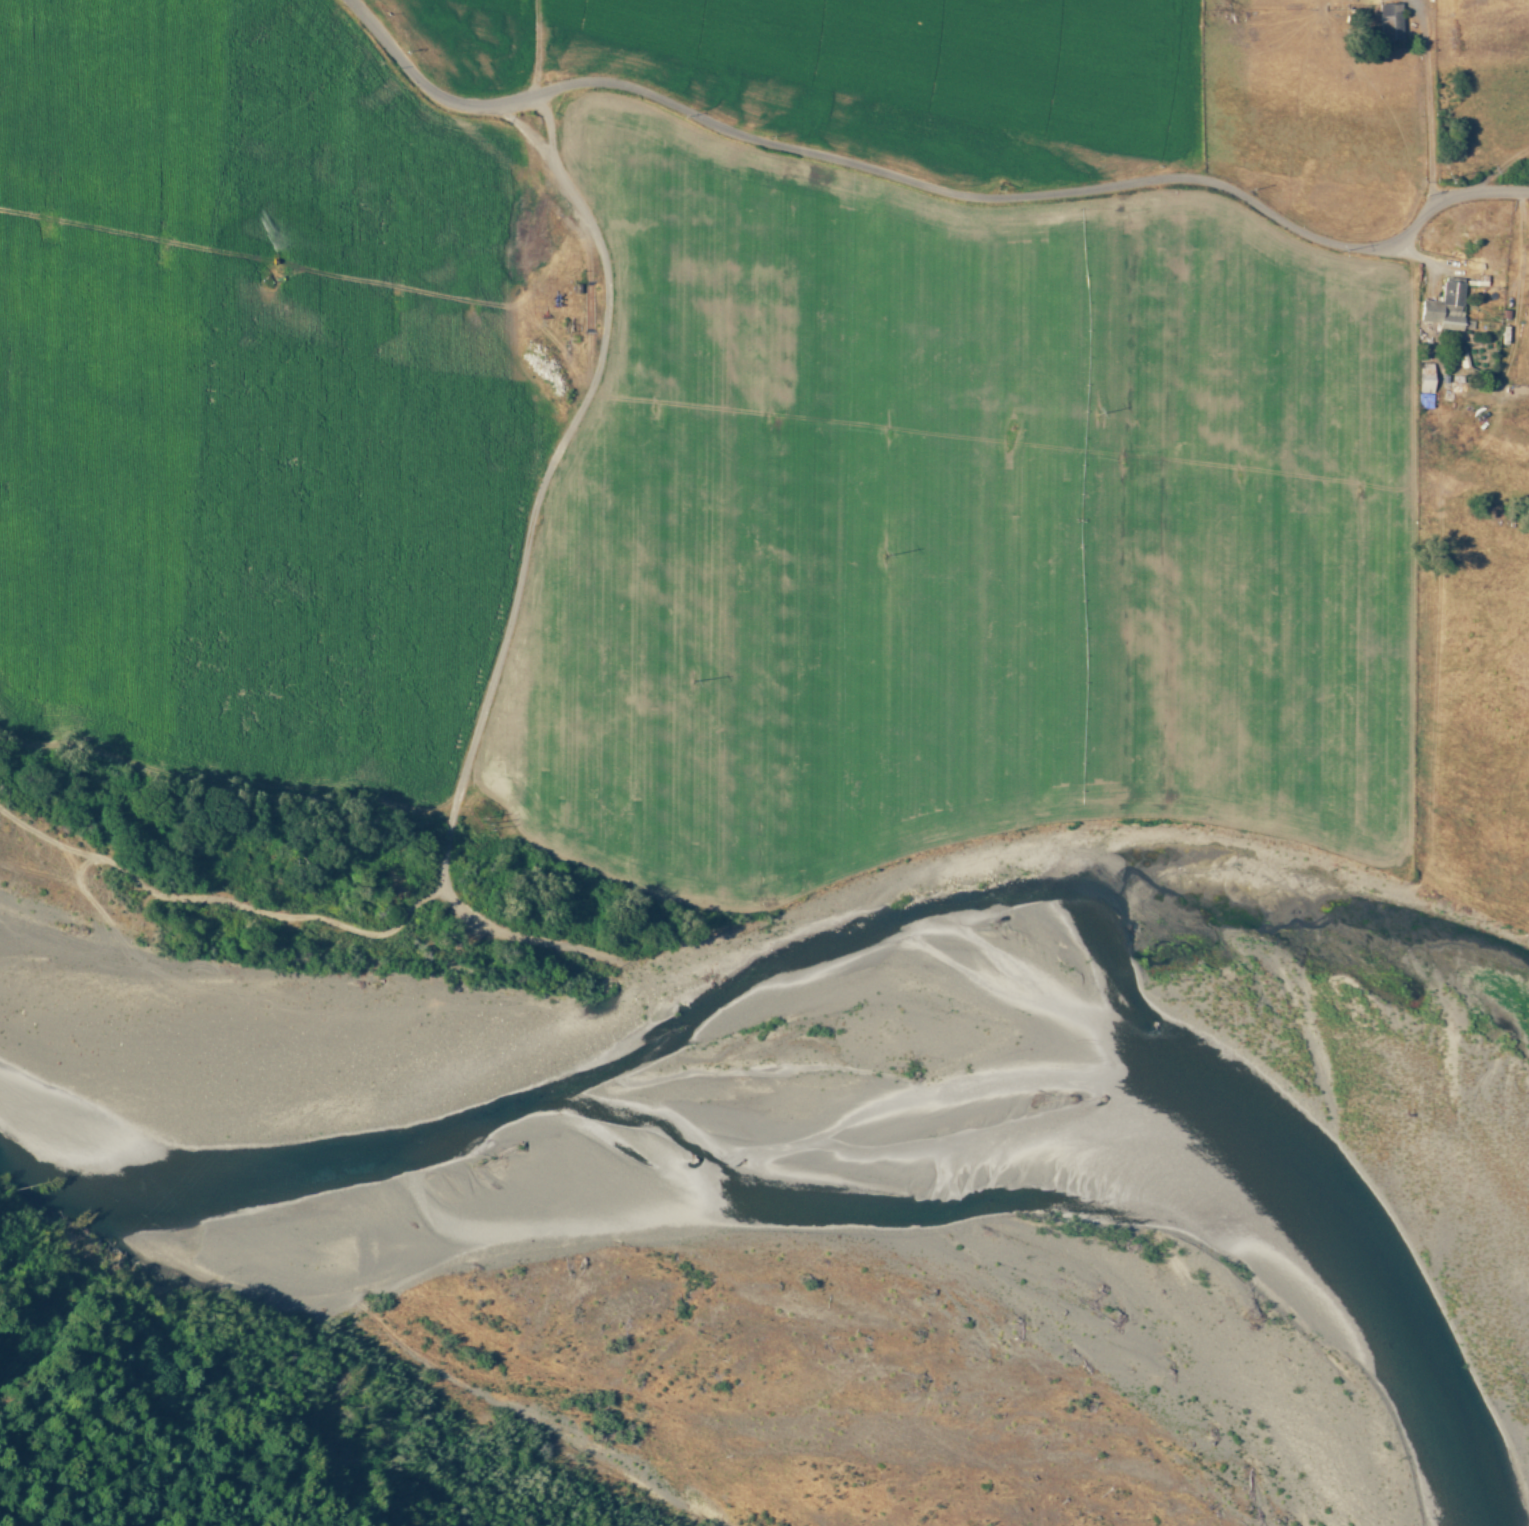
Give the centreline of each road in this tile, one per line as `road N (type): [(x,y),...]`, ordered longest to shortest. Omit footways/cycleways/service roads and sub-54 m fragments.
road 1 (residential): [(1528,191),(1442,199),(1404,243),(1366,250),(1319,240),(1204,178),(955,194),(749,137),(599,80),(502,105),(447,102),(349,0)]

